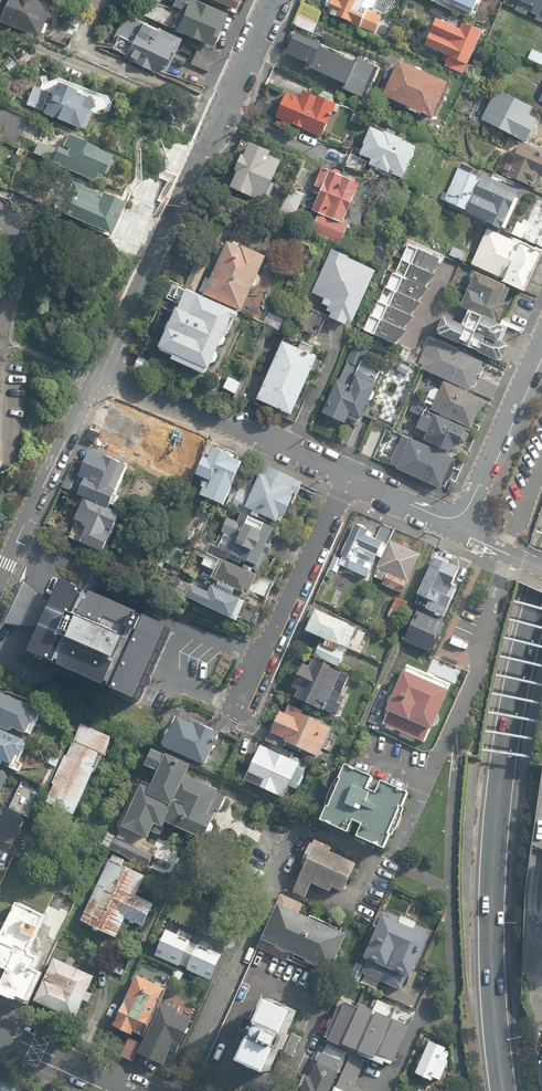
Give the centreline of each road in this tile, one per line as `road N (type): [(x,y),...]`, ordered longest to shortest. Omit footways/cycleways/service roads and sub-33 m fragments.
road 1 (motorway): [(504,1090),(491,966),(496,817),(541,586)]
road 2 (tertiary): [(105,367),(275,0)]
road 3 (residential): [(289,838),(179,1090)]
road 4 (residential): [(105,367),(345,474)]
road 5 (residential): [(238,705),(345,474)]
road 6 (residential): [(507,553),(477,665),(429,778)]
road 7 (tertiary): [(0,581),(105,367)]
road 8 (residential): [(541,335),(457,516)]
road 9 (tertiary): [(134,1090),(0,1030)]
road 10 (residential): [(345,474),(457,516)]

